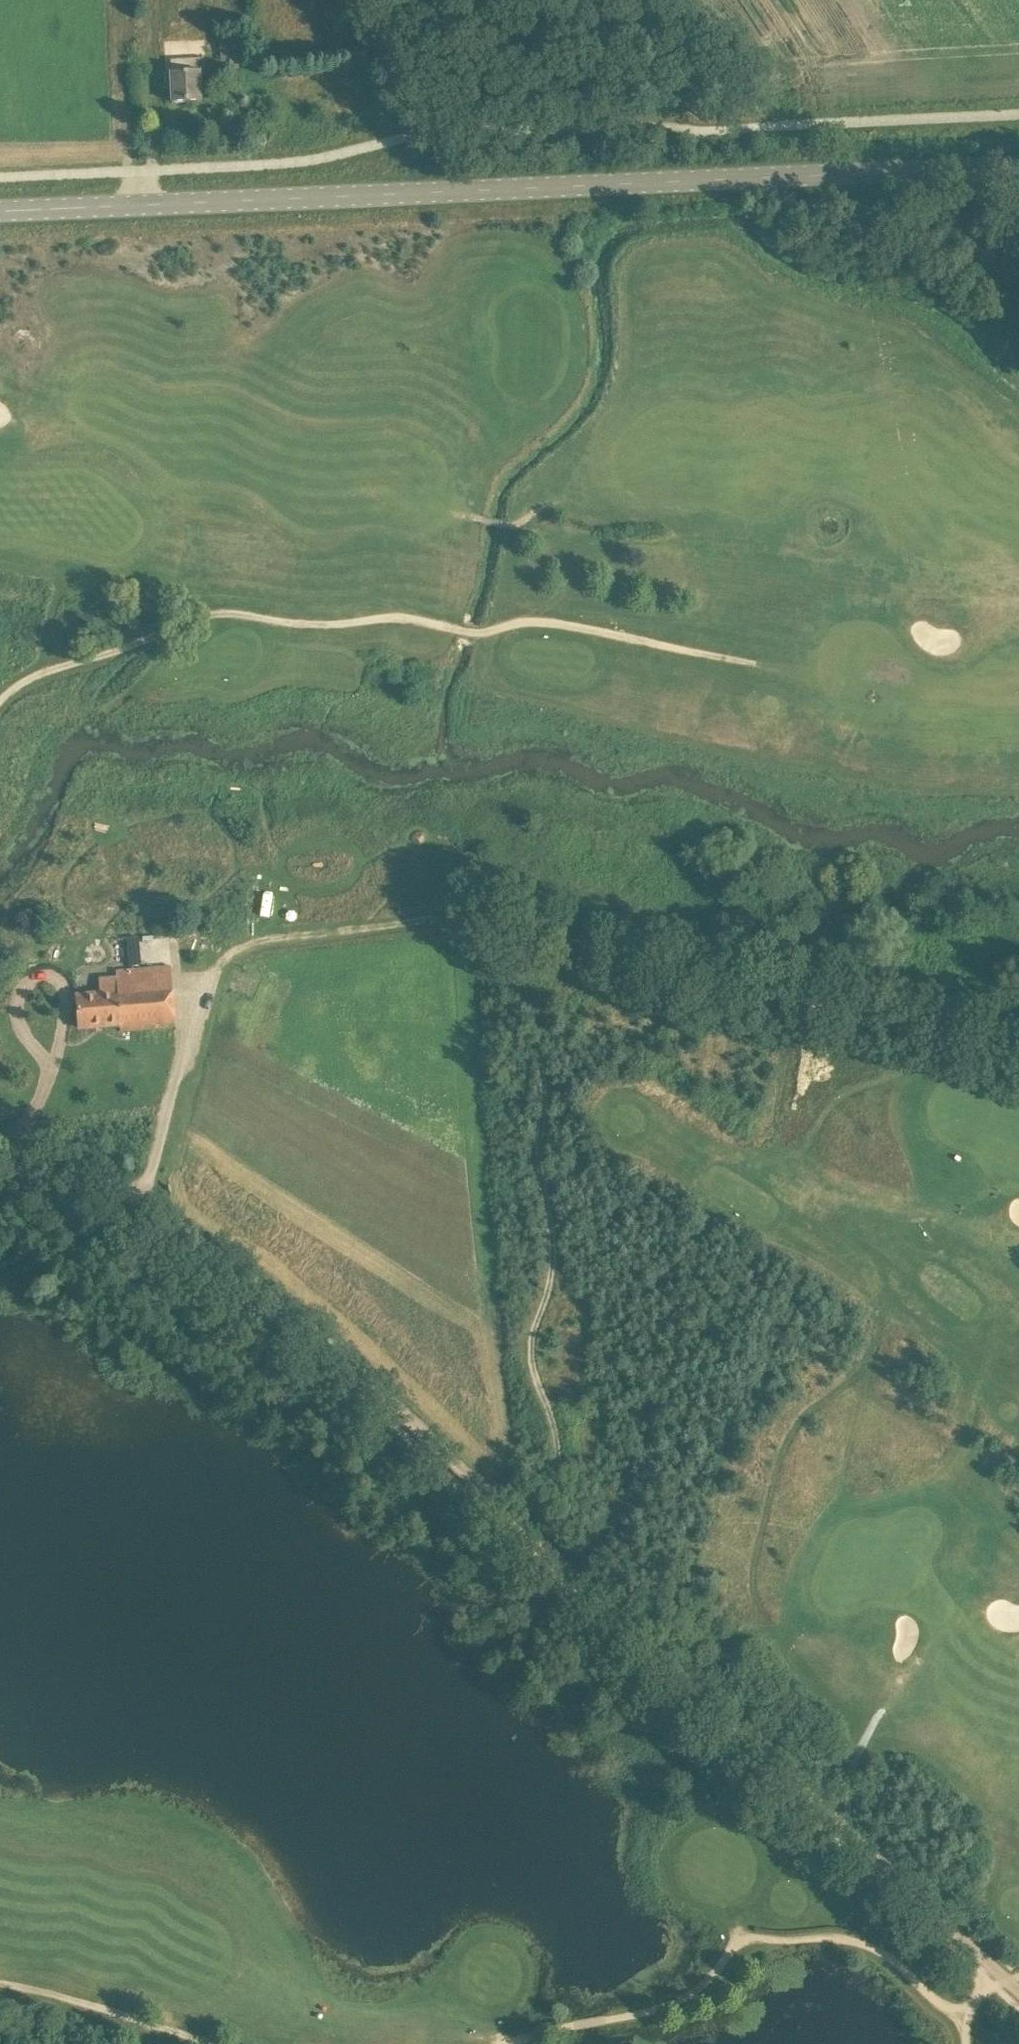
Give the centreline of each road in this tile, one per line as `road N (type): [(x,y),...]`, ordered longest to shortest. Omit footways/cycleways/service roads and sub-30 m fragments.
road 1 (track): [(123,1197),(335,1377),(936,1919),(1018,2004)]
road 2 (tertiary): [(0,208),(1018,159)]
road 3 (track): [(530,936),(521,970),(541,1090),(538,1149),(552,1264),(529,1351),(557,1454),(548,1488),(490,1539)]
road 4 (track): [(530,936),(443,920),(249,941),(220,963),(183,1037),(149,1177),(123,1197)]
road 5 (track): [(1018,1054),(530,936)]
road 6 (track): [(0,1140),(123,1197)]

